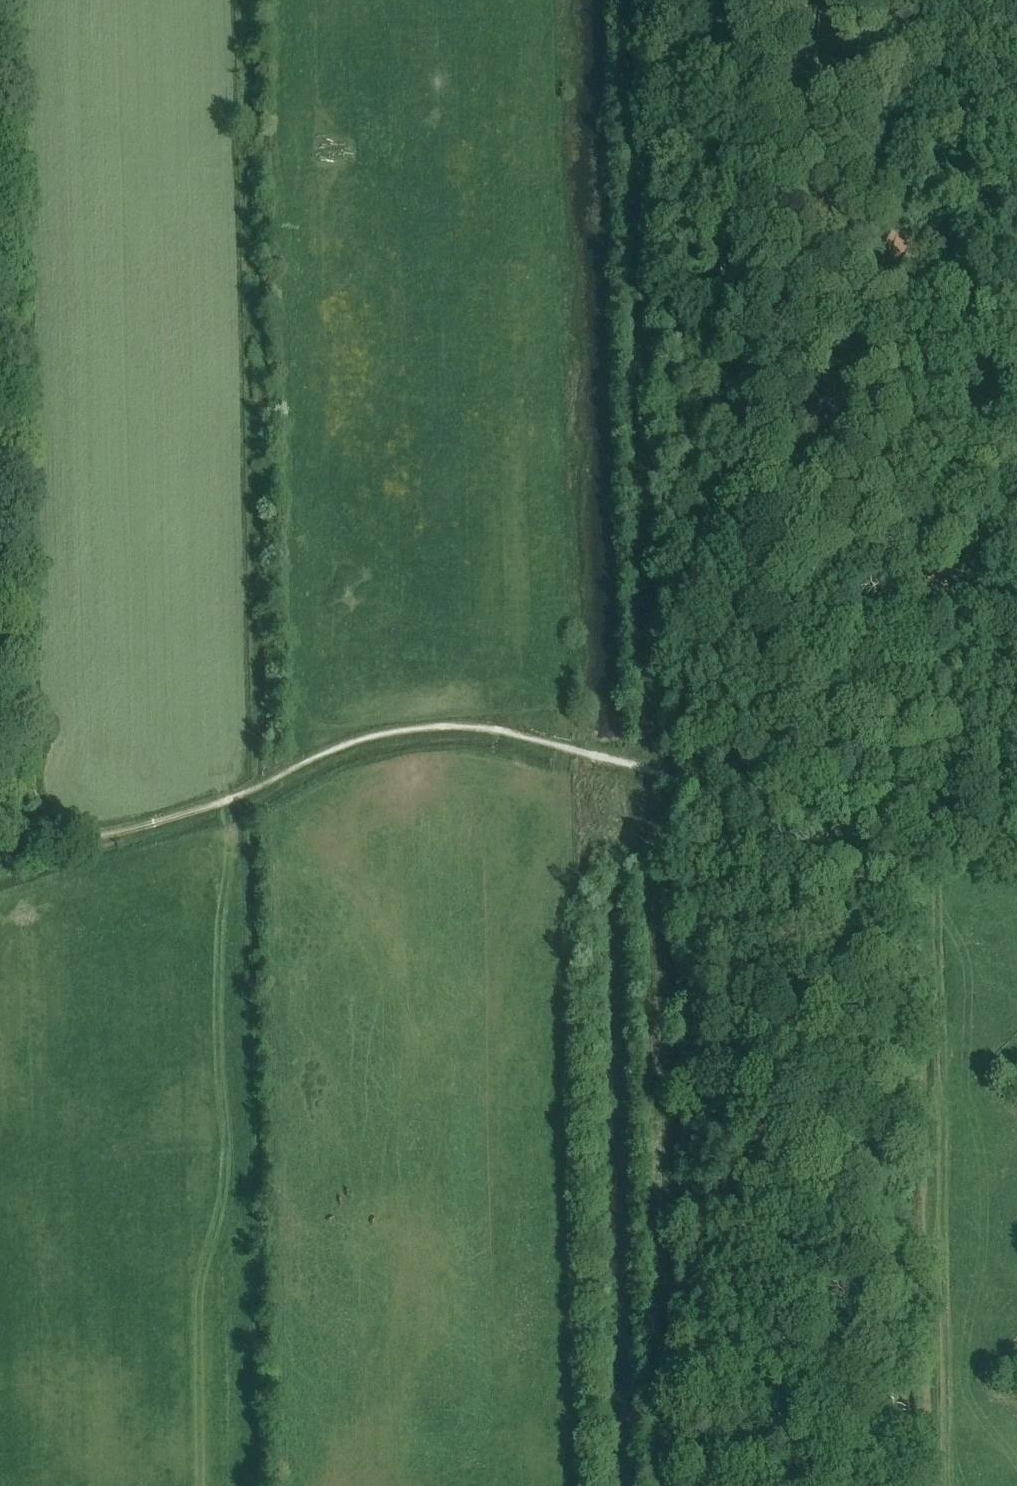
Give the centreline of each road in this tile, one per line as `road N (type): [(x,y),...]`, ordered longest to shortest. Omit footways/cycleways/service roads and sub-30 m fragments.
road 1 (track): [(725,0),(749,1485)]

